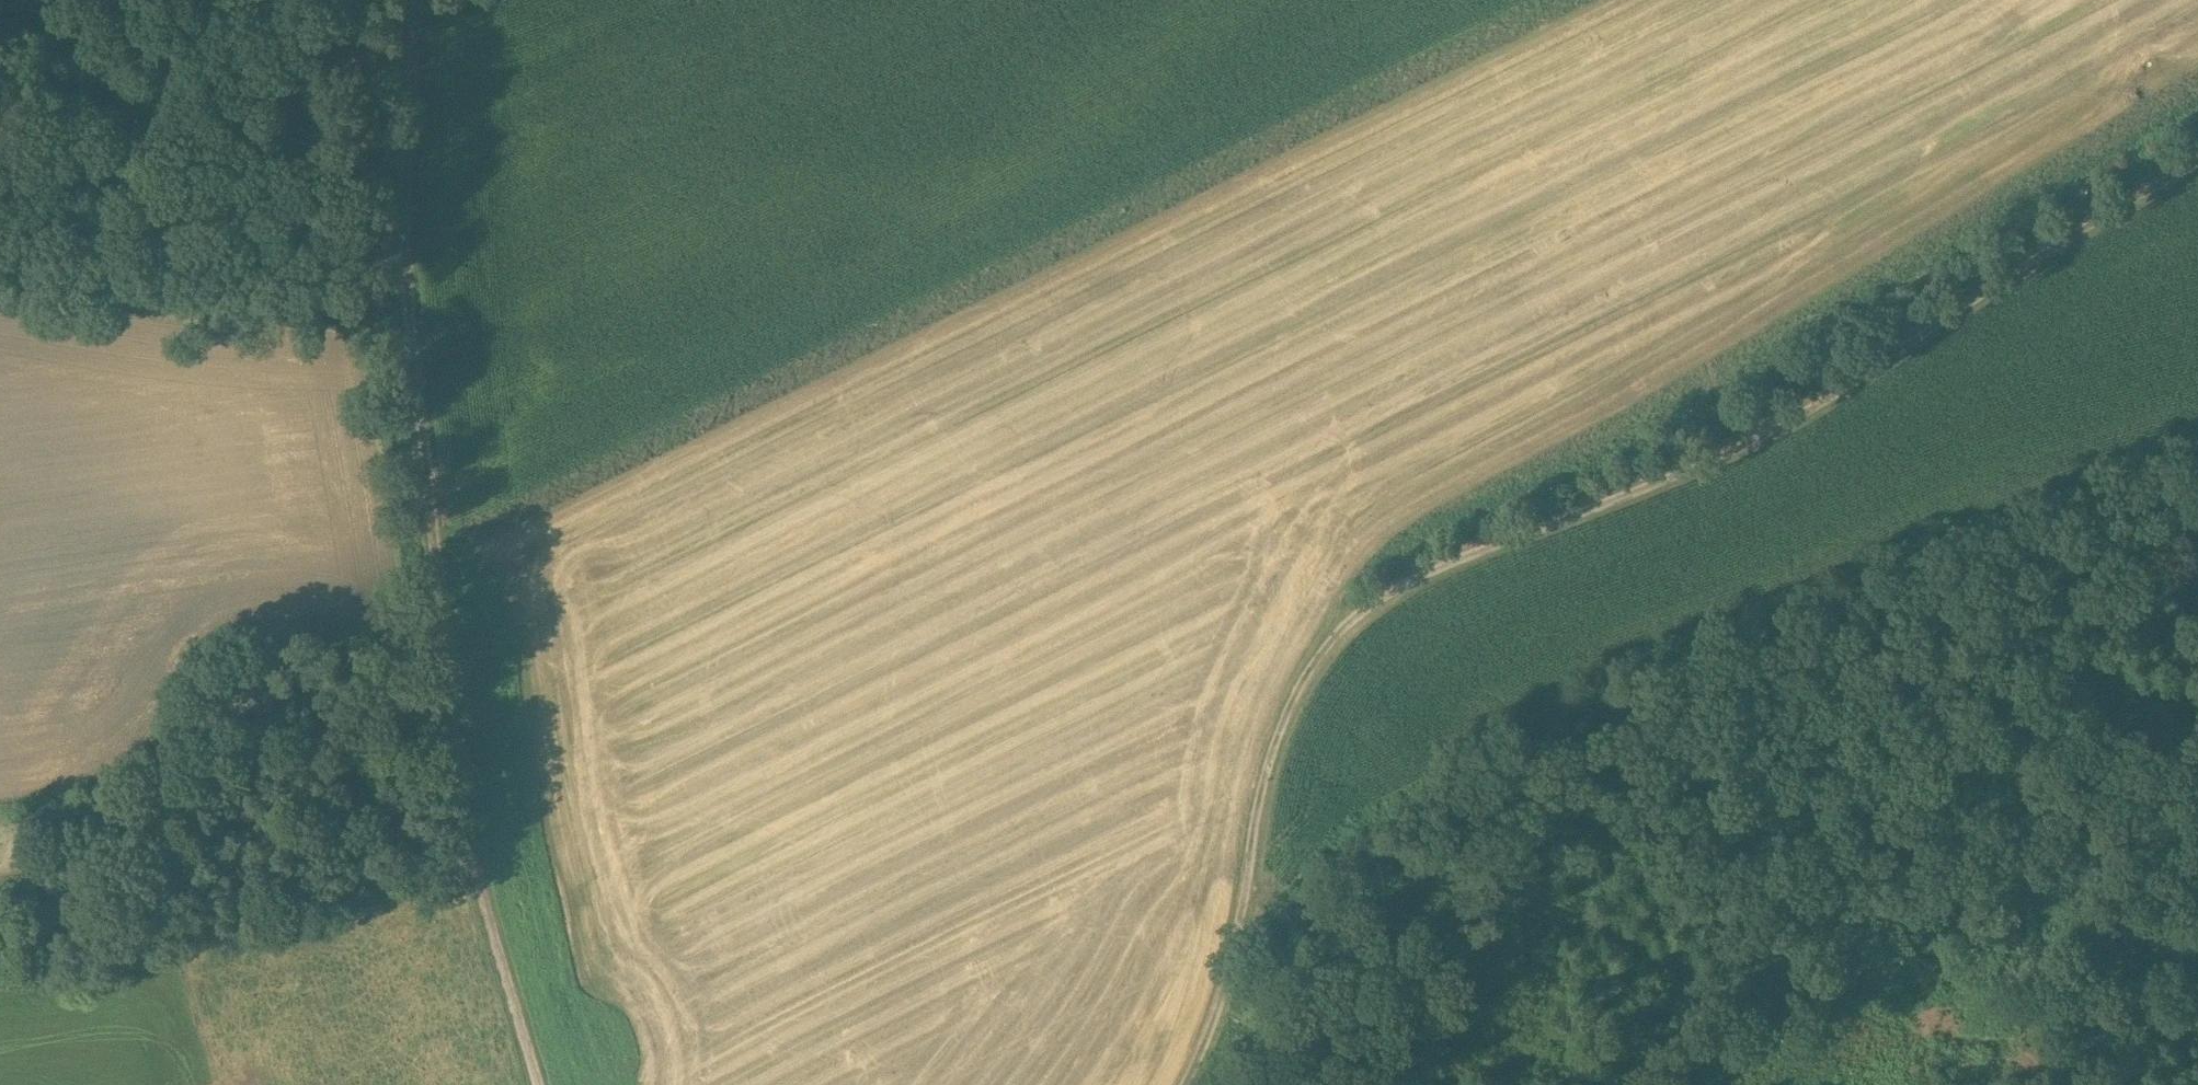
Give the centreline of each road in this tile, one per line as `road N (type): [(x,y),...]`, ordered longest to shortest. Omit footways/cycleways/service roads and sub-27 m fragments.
road 1 (track): [(2197,164),(1710,461),(1406,583),(1341,627),(1303,680),(1259,788),(1232,986),(1194,1084)]
road 2 (track): [(539,1084),(472,867),(410,309),(420,0)]

